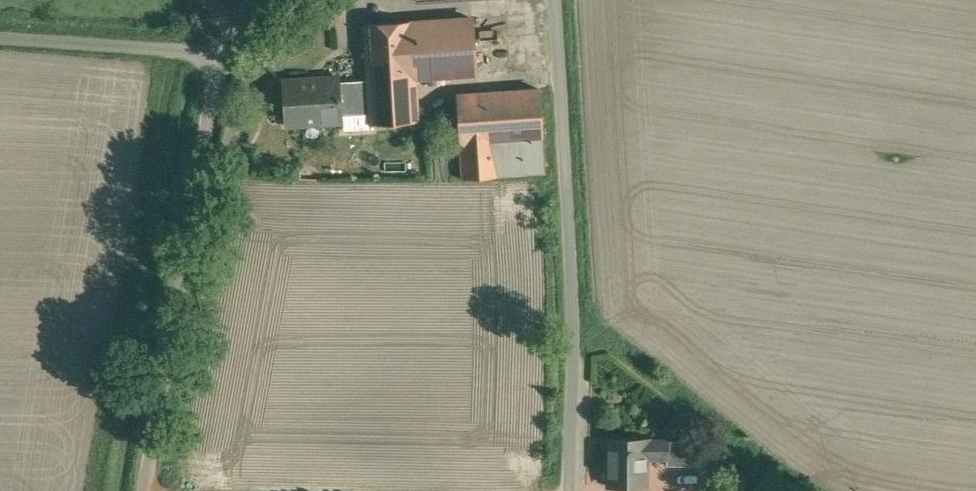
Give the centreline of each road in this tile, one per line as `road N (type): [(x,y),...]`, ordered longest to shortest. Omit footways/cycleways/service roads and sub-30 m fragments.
road 1 (unclassified): [(558,0),(569,490)]
road 2 (unclassified): [(151,490),(215,93),(229,62)]
road 3 (unclassified): [(229,62),(177,49),(0,37)]

